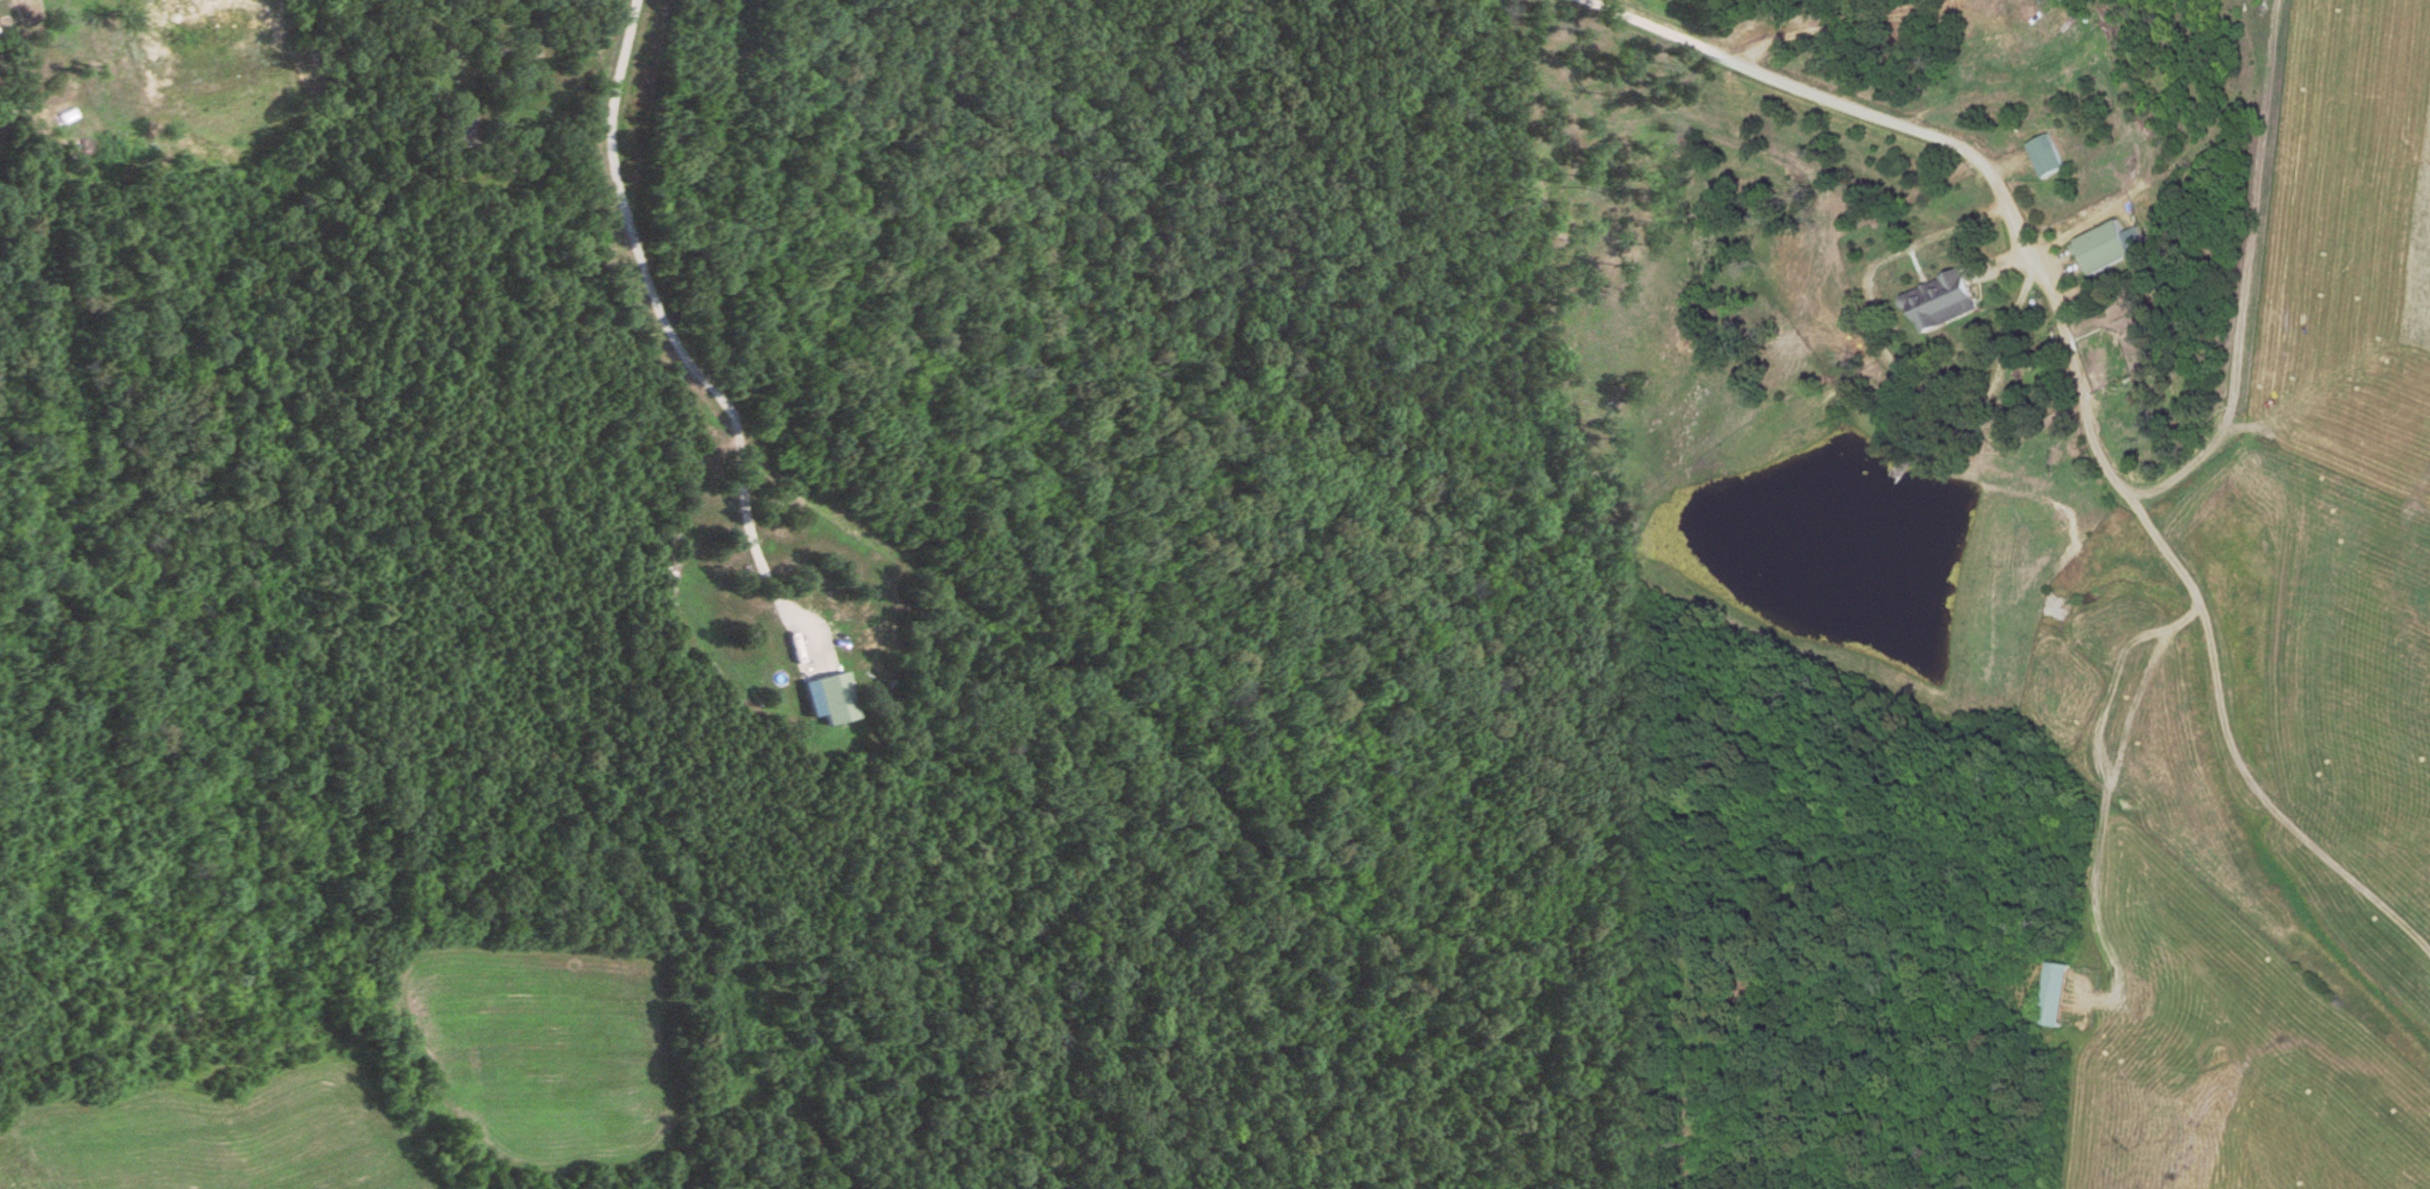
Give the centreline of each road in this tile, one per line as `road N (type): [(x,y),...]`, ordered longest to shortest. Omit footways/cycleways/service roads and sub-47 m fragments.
road 1 (residential): [(1582,0),(1982,161),(2045,276),(2094,428),(2123,484),(2156,490),(2233,427)]

